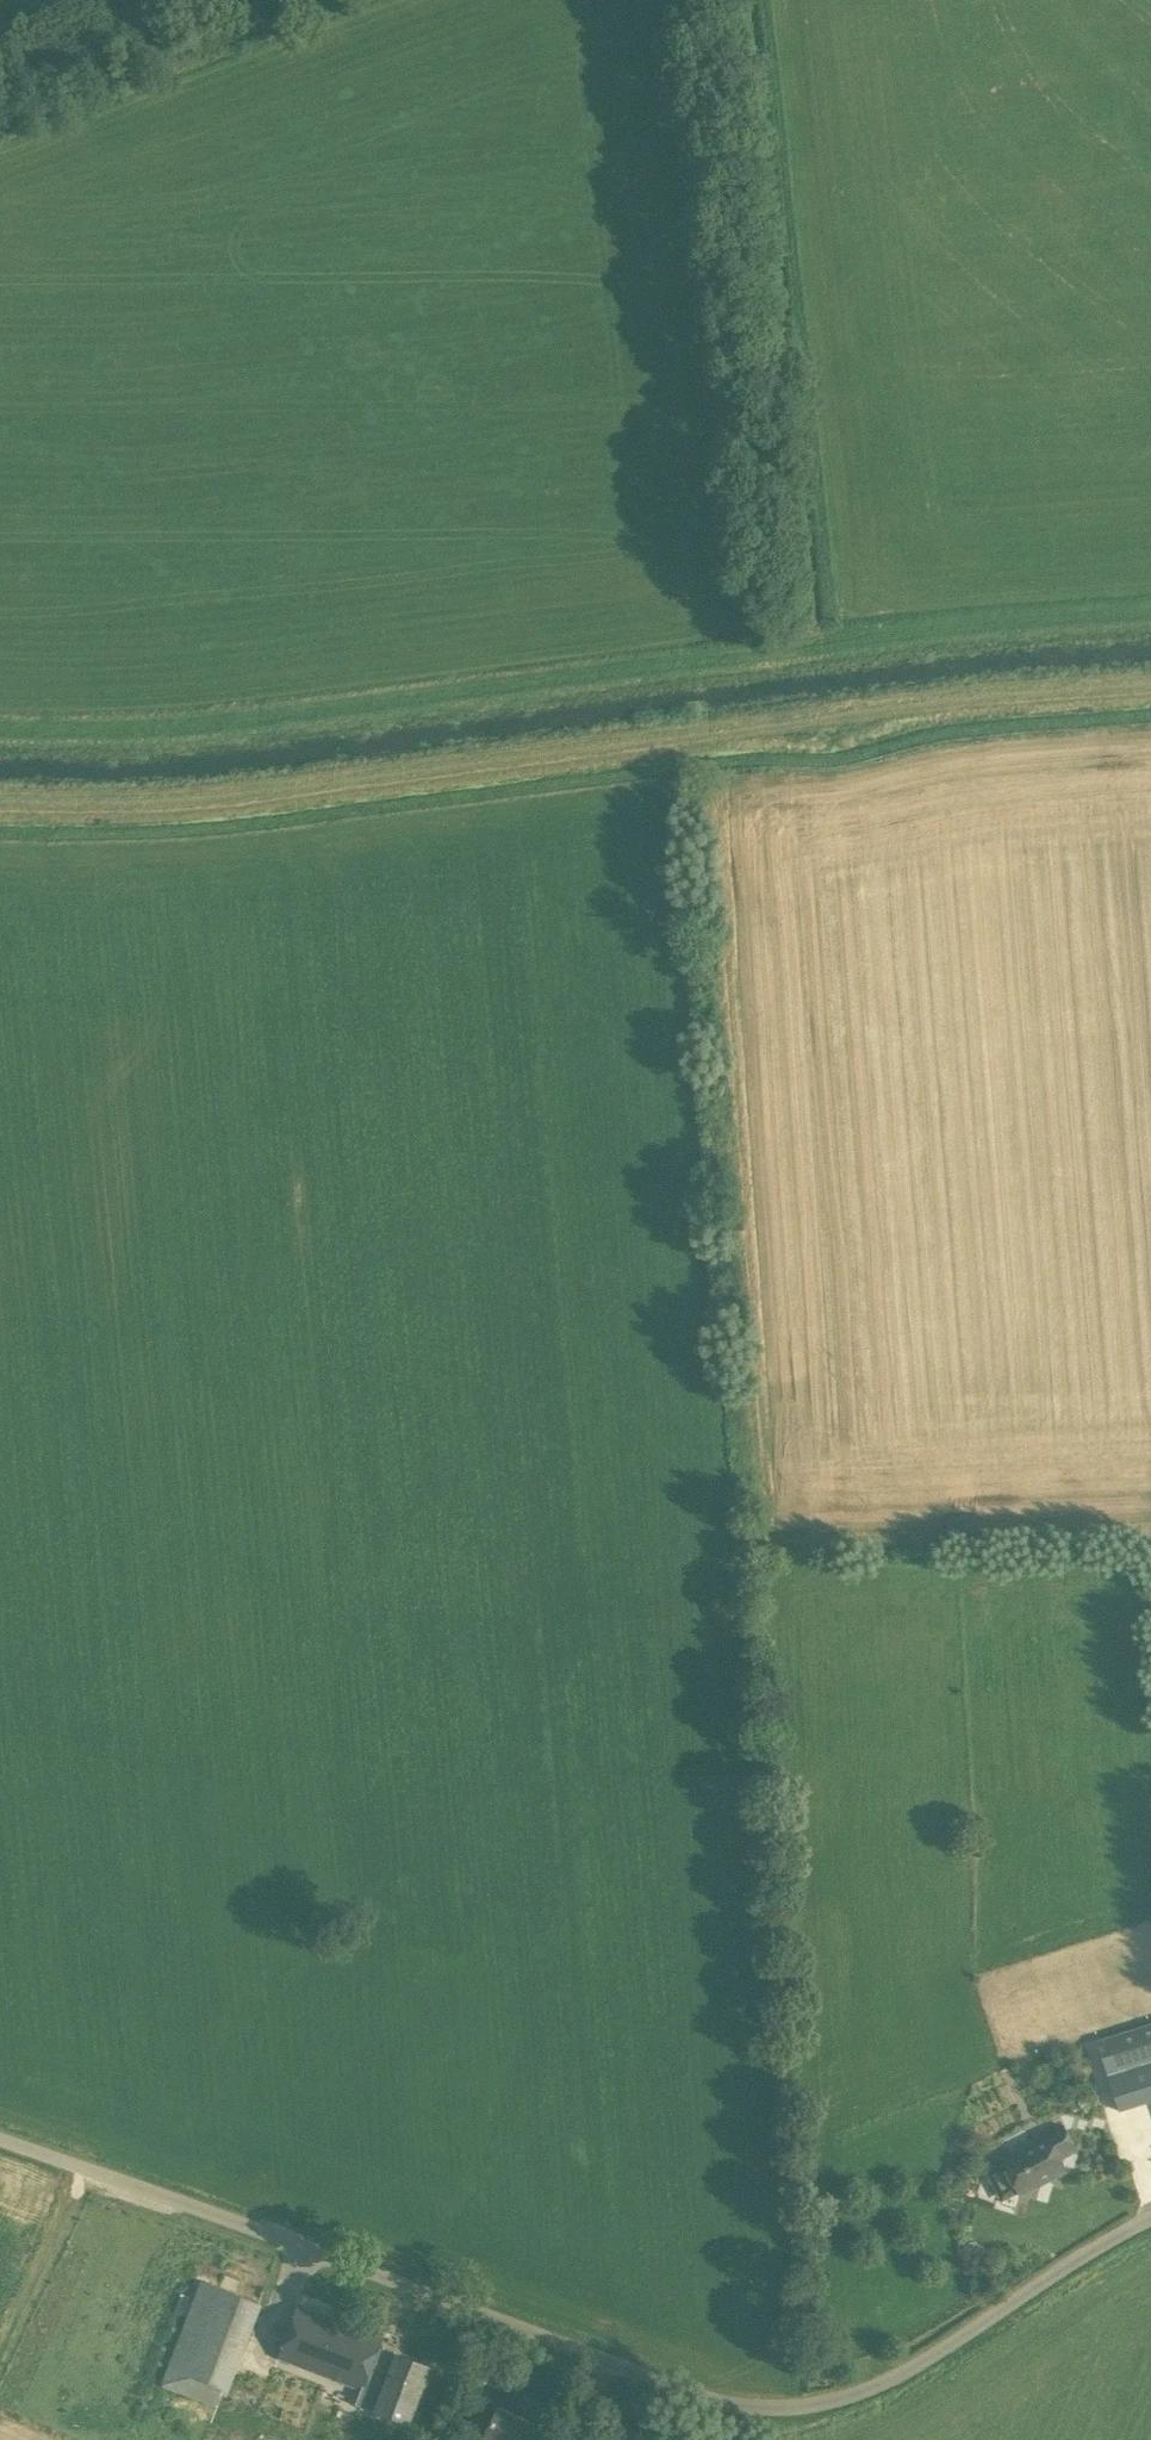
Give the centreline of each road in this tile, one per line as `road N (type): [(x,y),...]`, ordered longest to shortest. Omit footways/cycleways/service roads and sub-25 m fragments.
road 1 (unclassified): [(1150,2215),(875,2384),(766,2411),(663,2387),(289,2243),(0,2143)]

